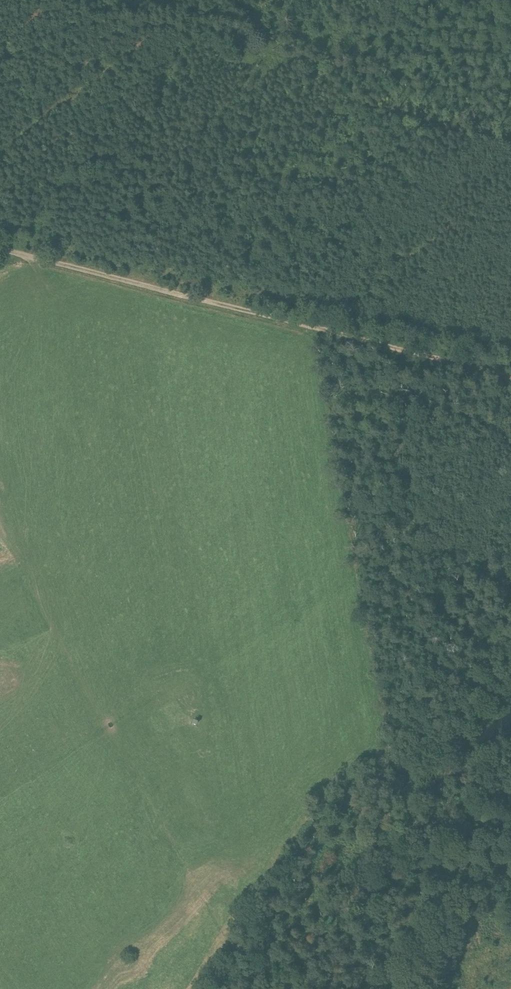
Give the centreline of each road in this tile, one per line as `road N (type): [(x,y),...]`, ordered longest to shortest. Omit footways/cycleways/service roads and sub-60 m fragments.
road 1 (track): [(510,379),(0,248)]

